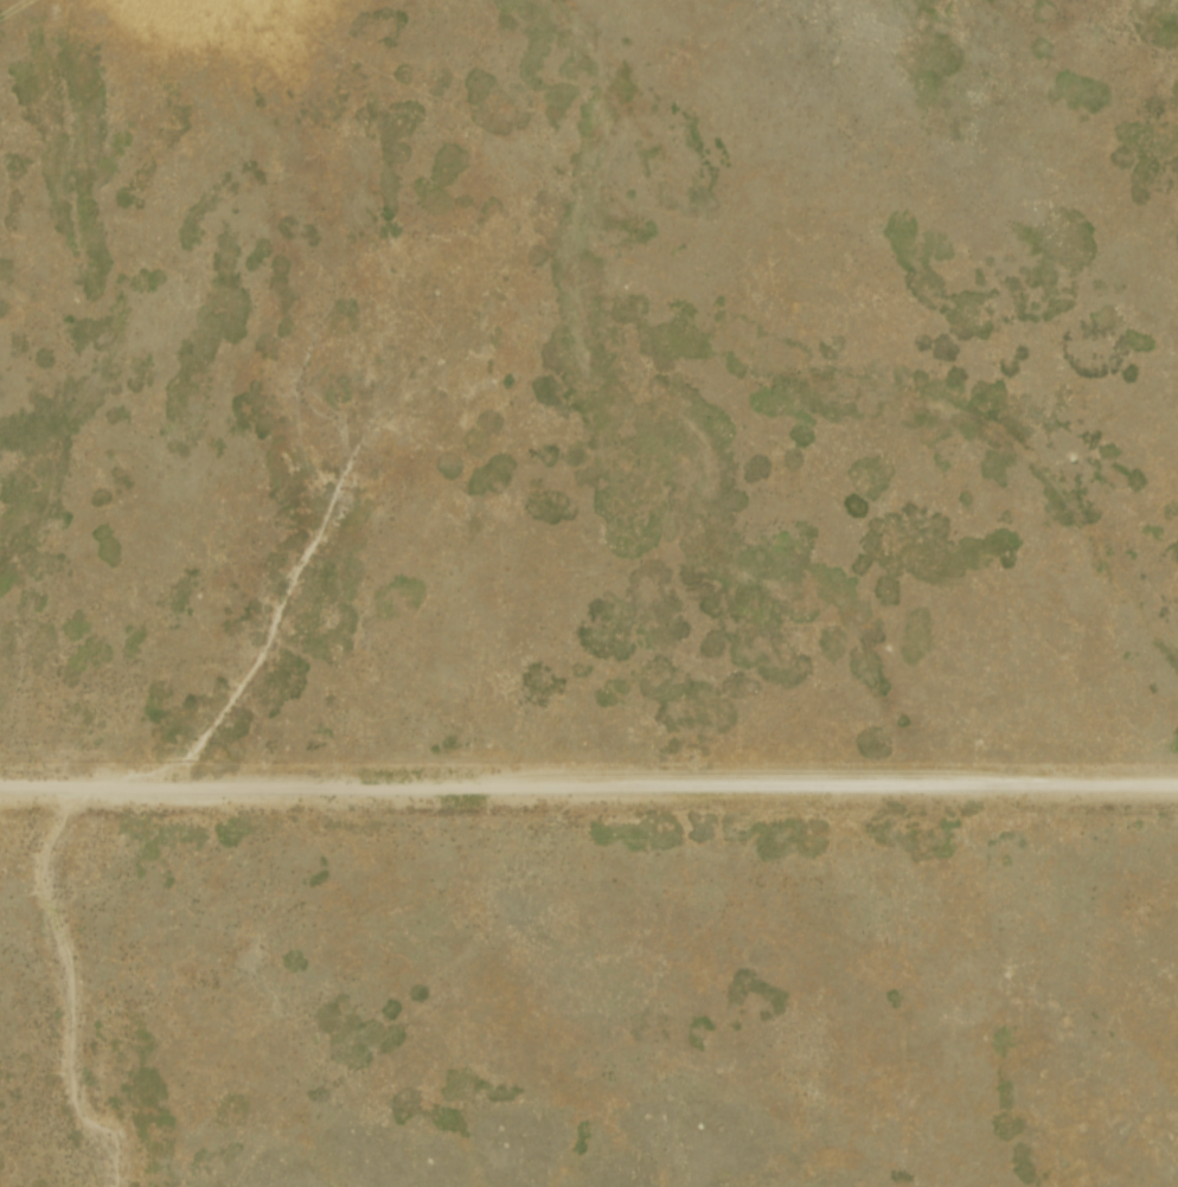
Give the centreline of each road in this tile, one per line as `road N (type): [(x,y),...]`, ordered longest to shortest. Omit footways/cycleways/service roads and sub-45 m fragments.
road 1 (residential): [(0,784),(1177,783)]

